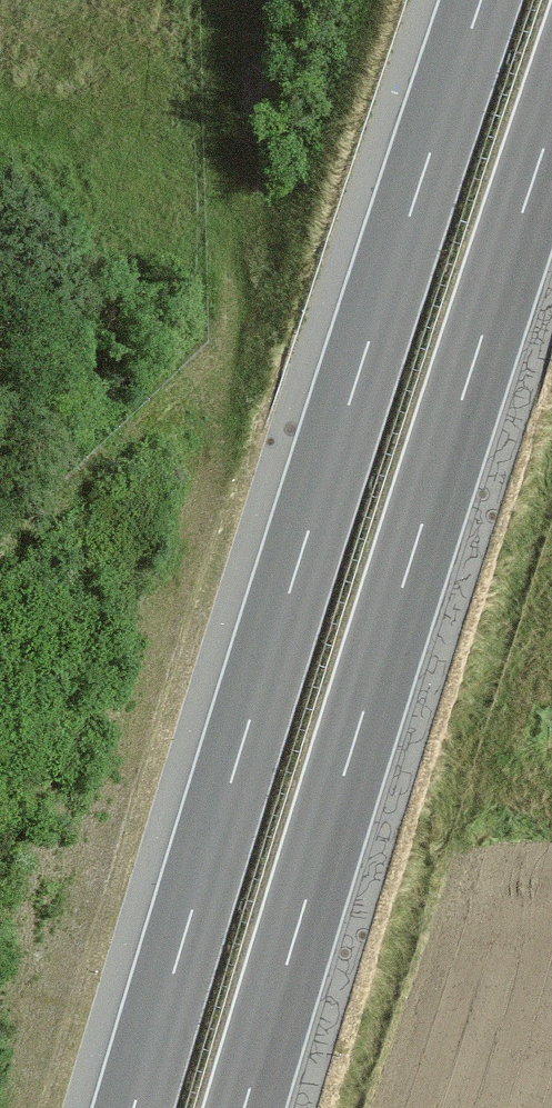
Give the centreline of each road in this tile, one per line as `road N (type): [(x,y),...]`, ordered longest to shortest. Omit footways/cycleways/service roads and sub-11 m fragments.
road 1 (motorway): [(478,0),(245,725),(134,1107)]
road 2 (motorway): [(244,1107),(348,752),(551,117)]

